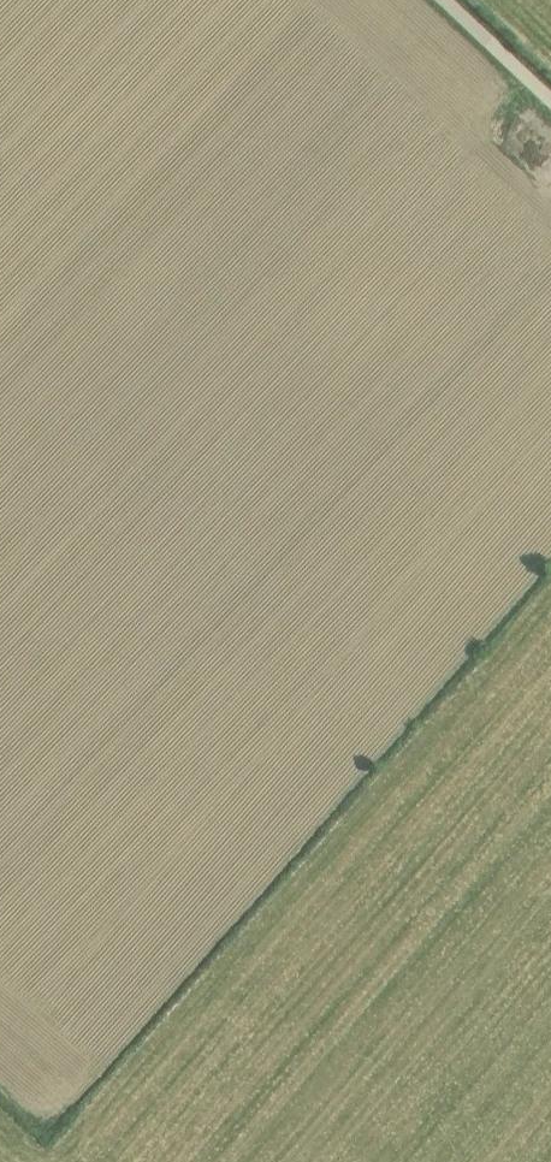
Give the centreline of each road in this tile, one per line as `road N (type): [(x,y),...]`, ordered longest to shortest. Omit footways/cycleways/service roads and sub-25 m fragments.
road 1 (unclassified): [(550,102),(440,0)]

